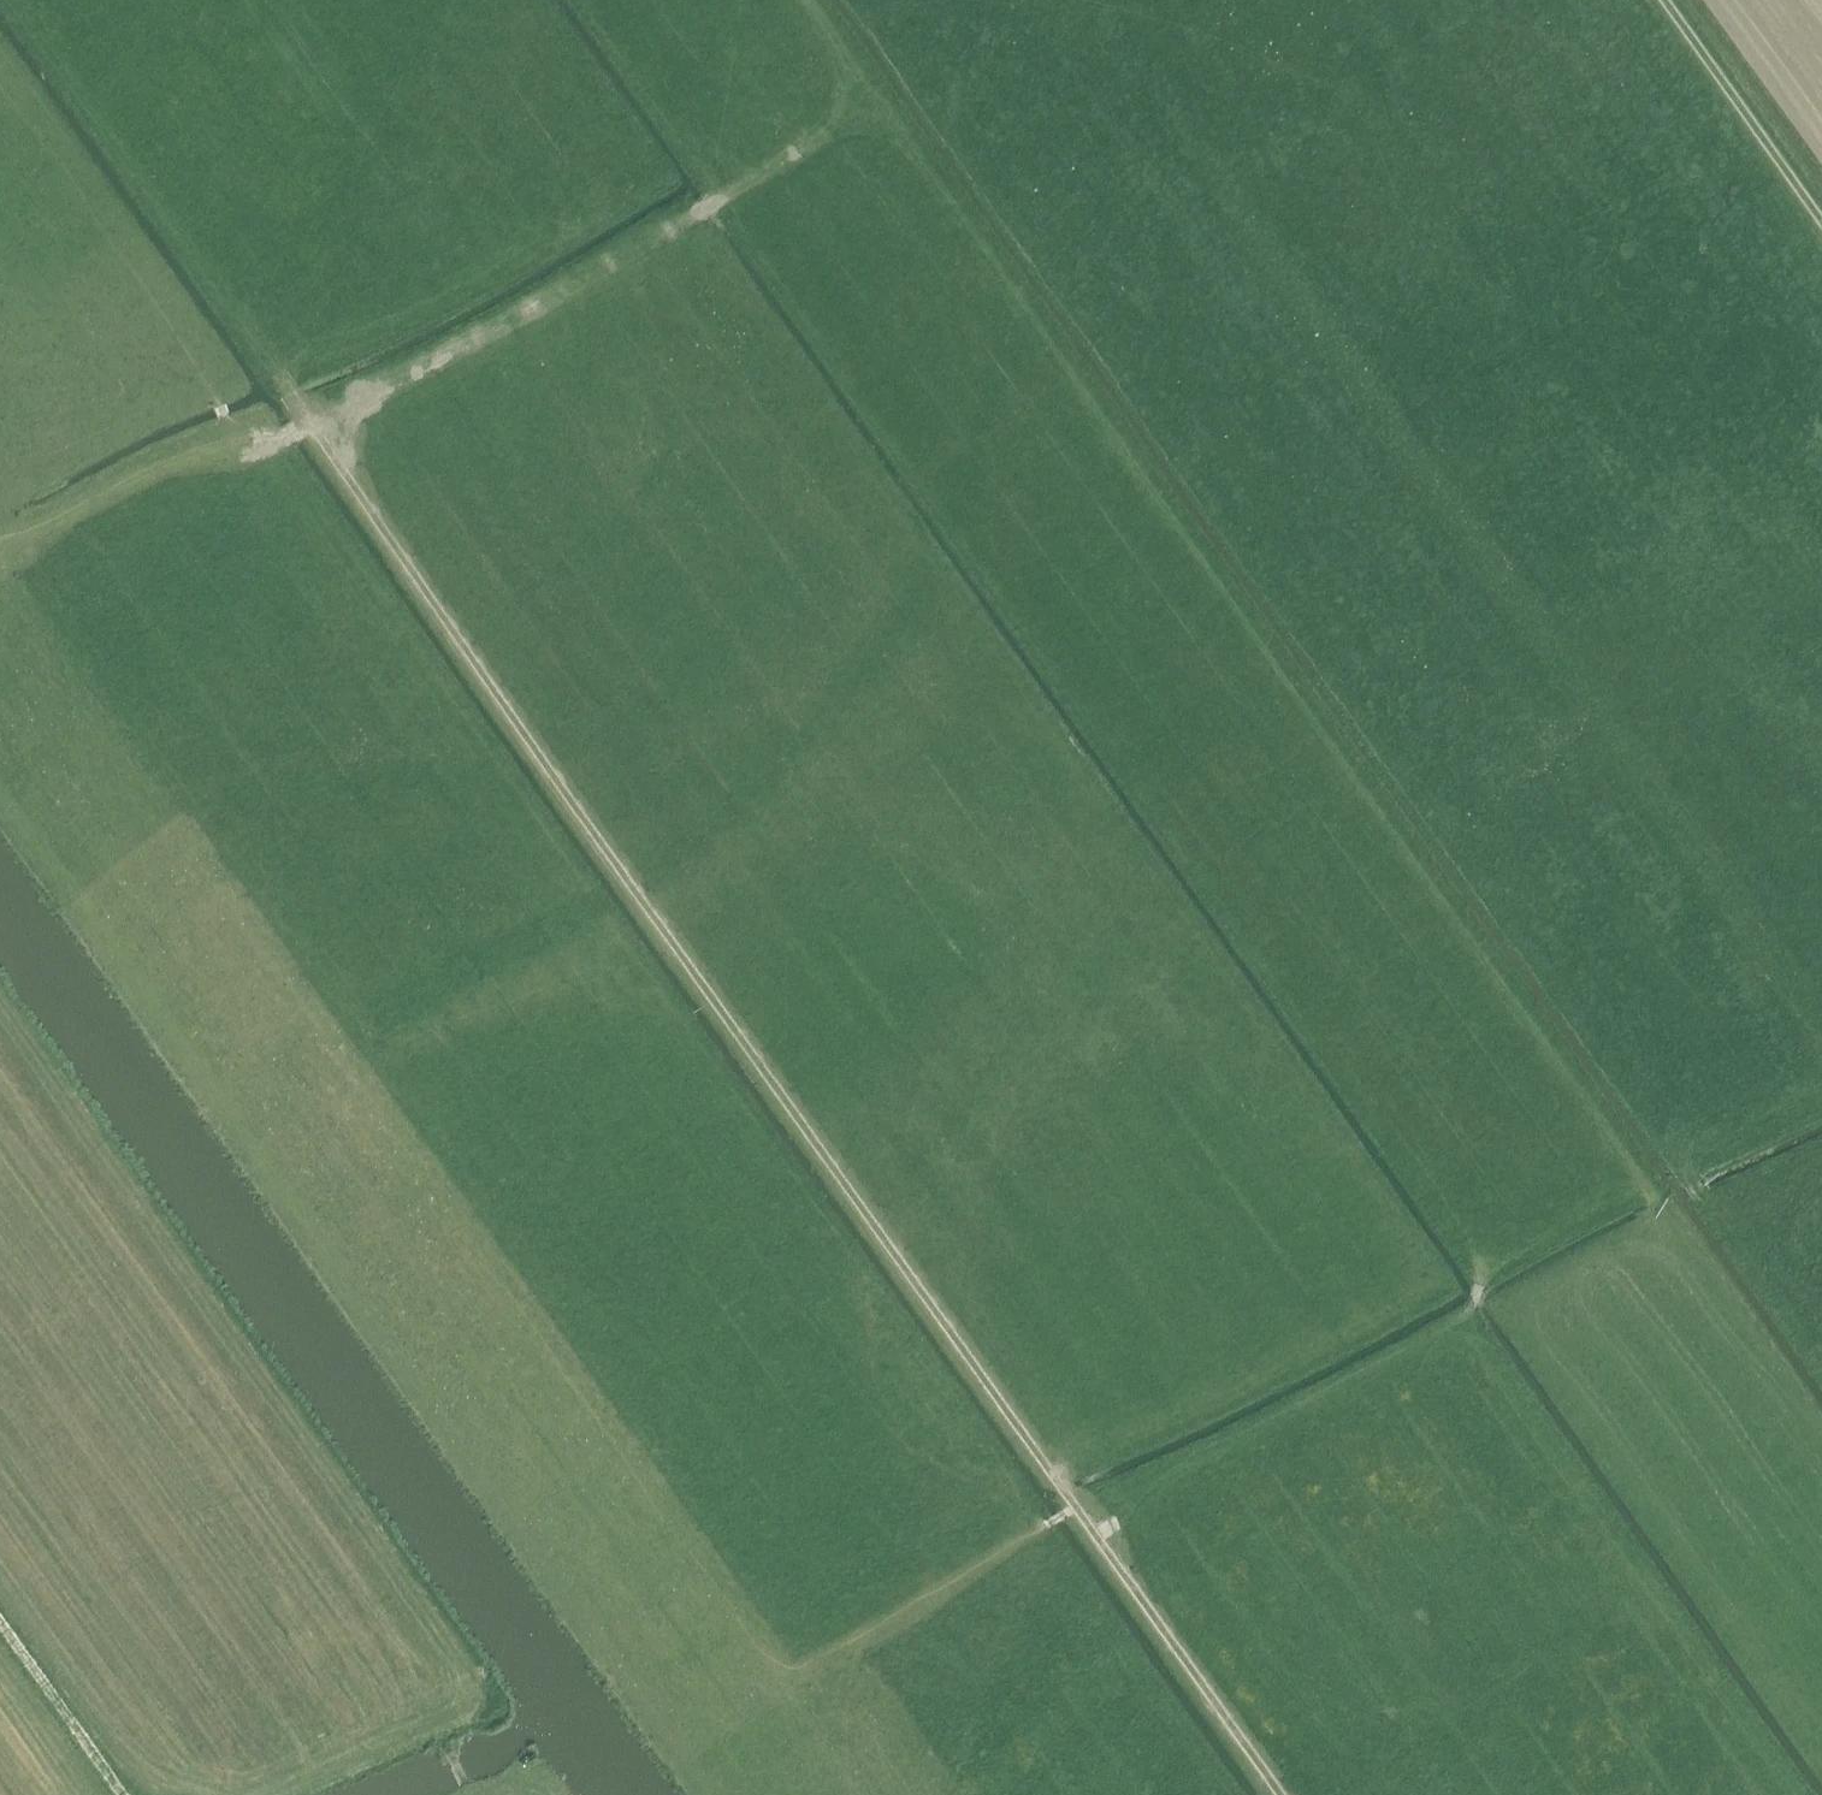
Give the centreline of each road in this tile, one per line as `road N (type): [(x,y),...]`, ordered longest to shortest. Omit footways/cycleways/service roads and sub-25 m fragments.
road 1 (track): [(1821,222),(1664,0)]
road 2 (track): [(124,1794),(0,1620)]

